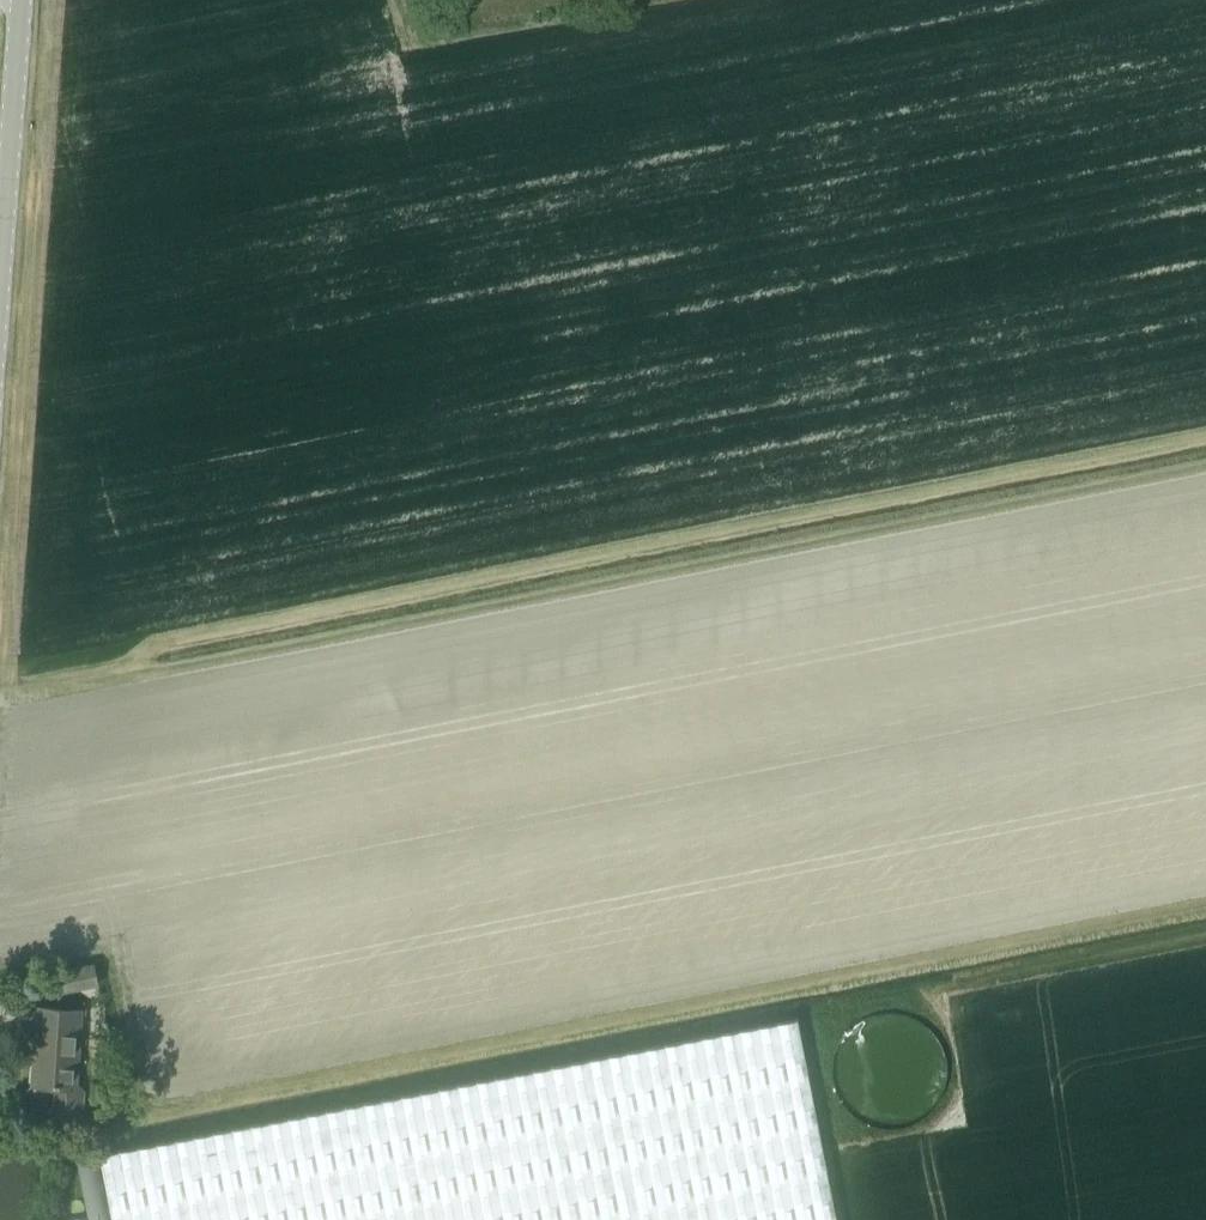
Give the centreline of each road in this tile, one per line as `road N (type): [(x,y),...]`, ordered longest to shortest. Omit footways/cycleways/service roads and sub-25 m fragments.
road 1 (unclassified): [(0,282),(20,0)]

